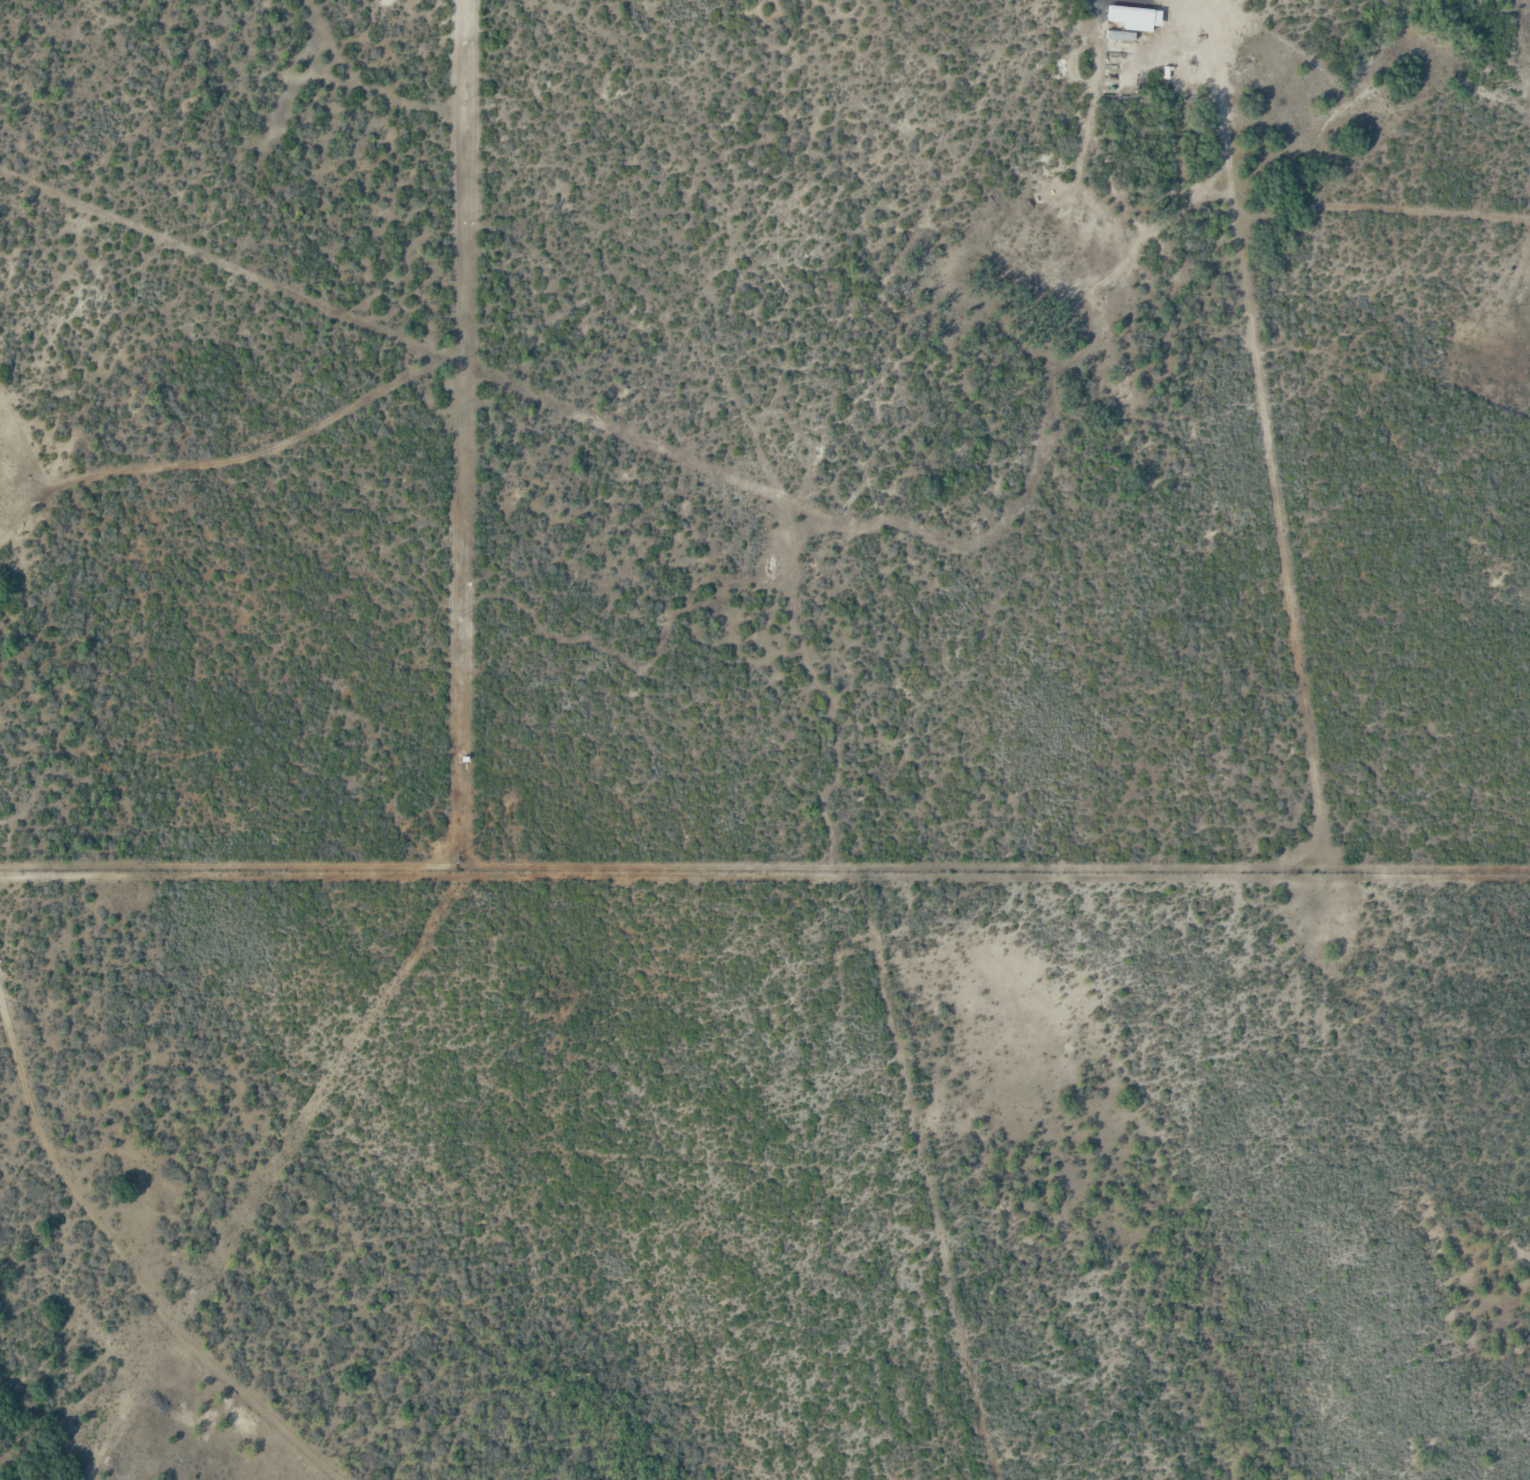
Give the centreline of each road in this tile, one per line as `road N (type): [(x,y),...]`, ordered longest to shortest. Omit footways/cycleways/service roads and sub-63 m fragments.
road 1 (track): [(328,1479),(219,1382),(63,1181),(0,983)]

